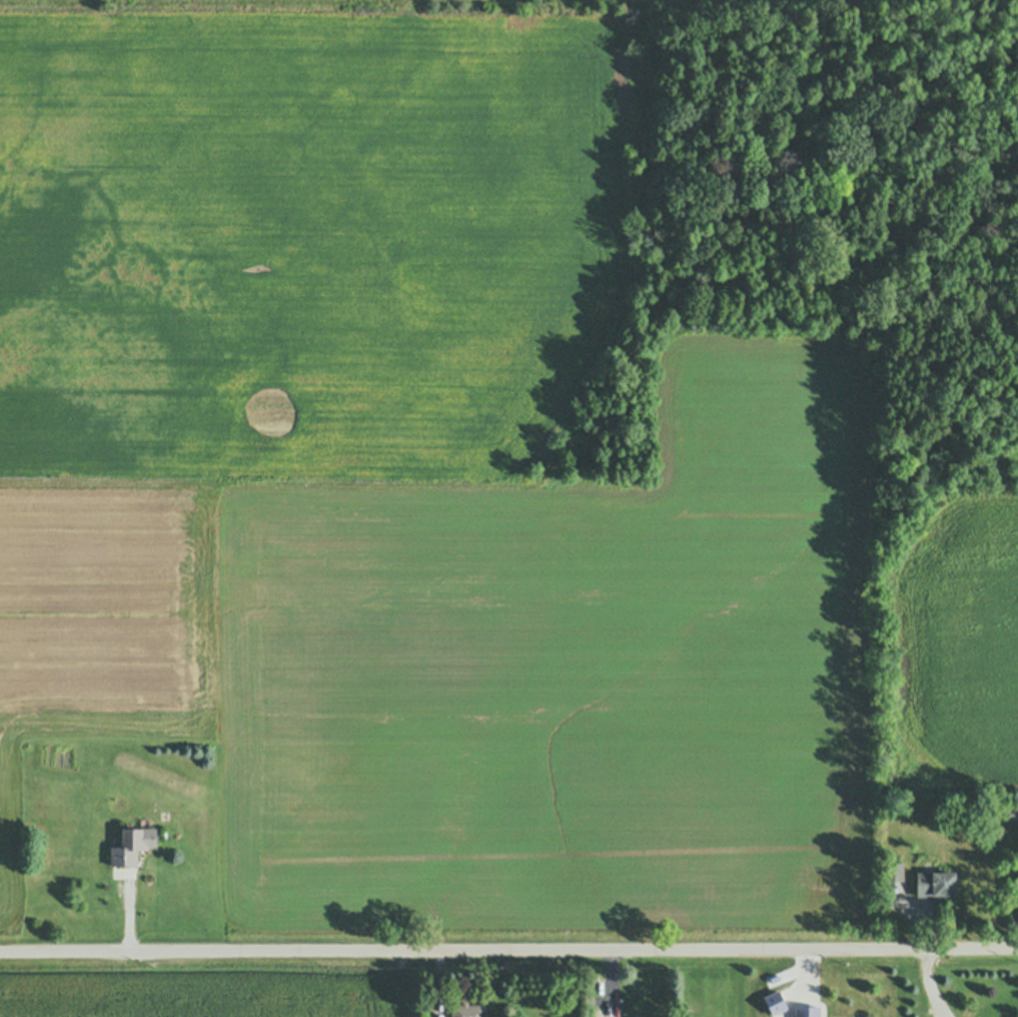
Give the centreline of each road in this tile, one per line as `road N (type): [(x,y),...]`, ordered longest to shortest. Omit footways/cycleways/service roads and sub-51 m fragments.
road 1 (residential): [(1017,949),(0,953)]

